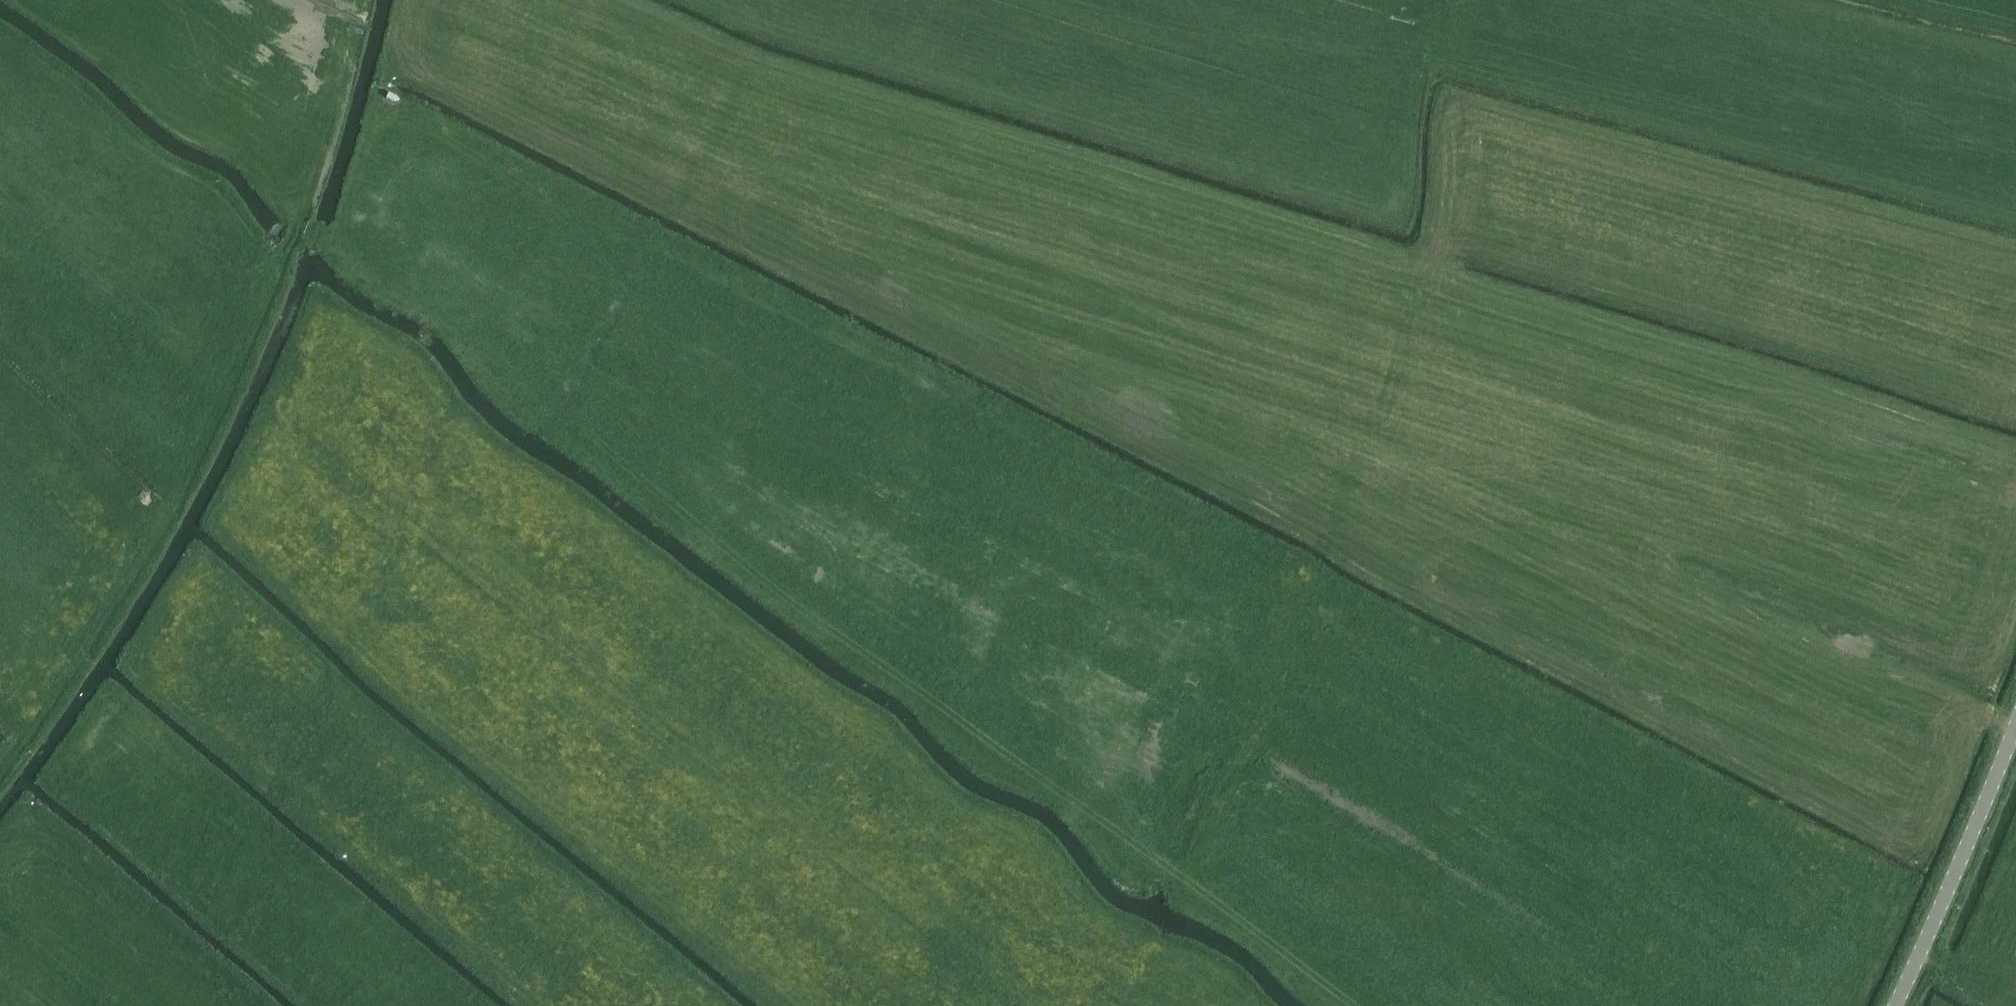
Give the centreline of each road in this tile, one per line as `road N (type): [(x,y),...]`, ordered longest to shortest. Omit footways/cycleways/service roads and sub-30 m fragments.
road 1 (unclassified): [(1894,1005),(2015,720)]

